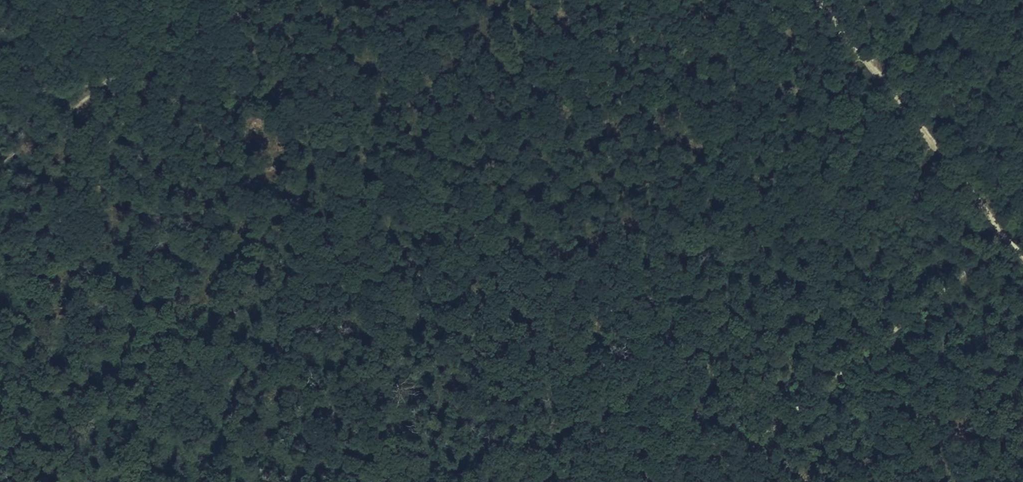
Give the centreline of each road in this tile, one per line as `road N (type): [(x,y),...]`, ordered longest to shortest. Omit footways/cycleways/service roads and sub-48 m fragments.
road 1 (track): [(822,0),(1022,245)]

